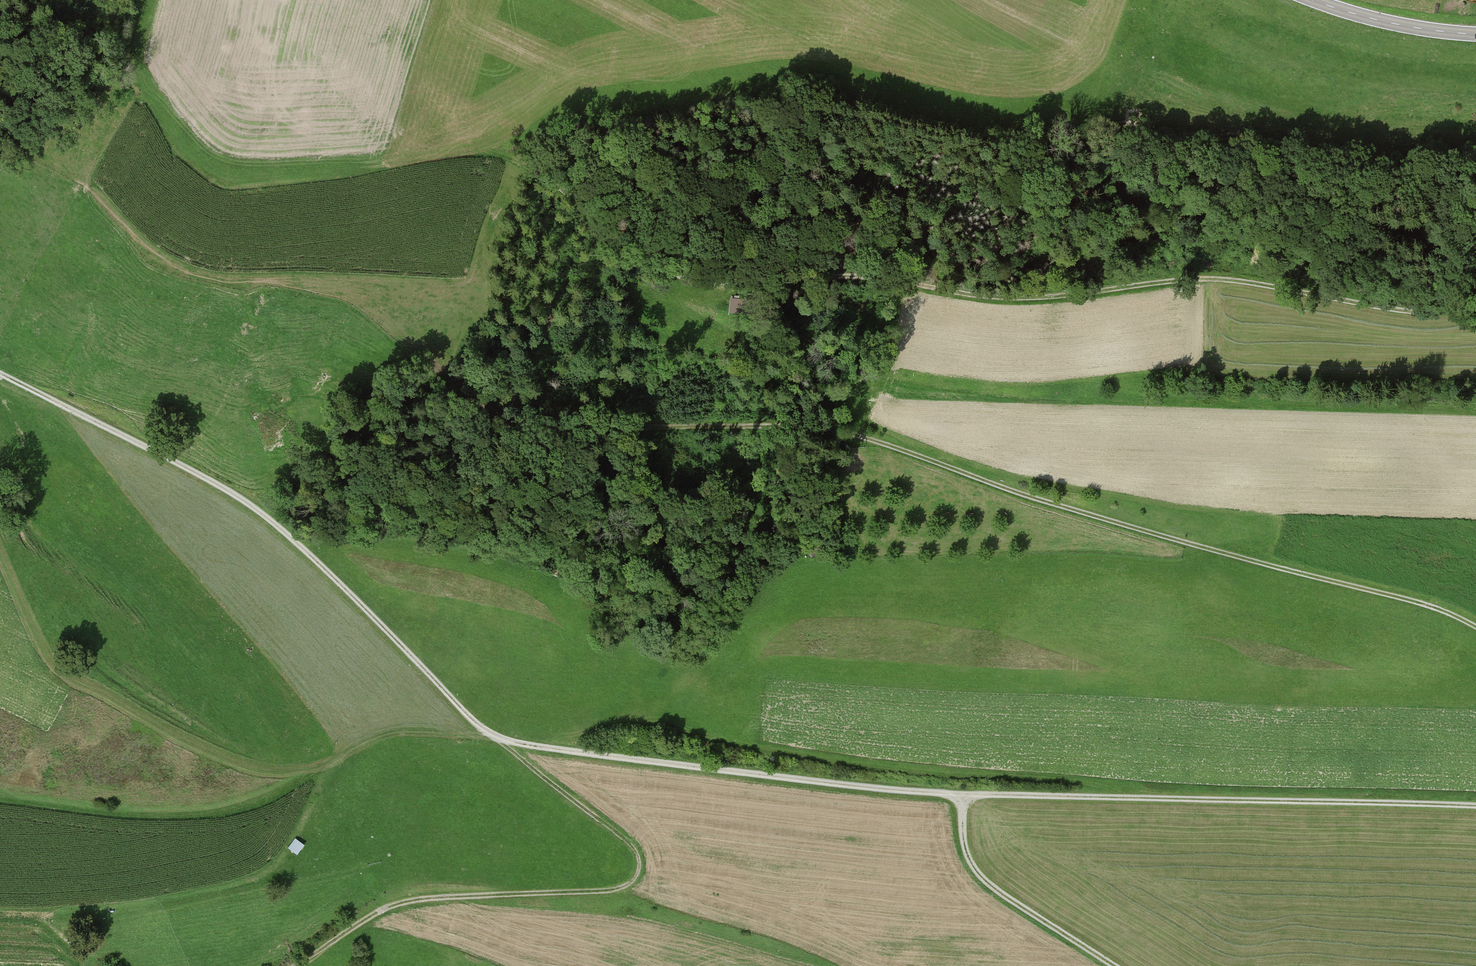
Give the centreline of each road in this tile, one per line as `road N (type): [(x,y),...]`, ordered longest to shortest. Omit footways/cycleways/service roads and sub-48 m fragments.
road 1 (track): [(0,374),(227,490),(324,567),(497,738),(899,791),(1475,807)]
road 2 (track): [(1475,627),(1429,606),(1020,495),(881,444),(752,423),(616,432)]
road 3 (track): [(1475,306),(1392,310),(1234,278),(979,294),(900,285),(790,246)]
road 4 (track): [(293,965),(371,916),(411,901),(604,892),(630,884),(639,866),(633,848),(485,731)]
road 5 (track): [(1116,965),(982,877),(968,858),(962,795)]
road 6 (tertiary): [(1475,35),(1417,29),(1312,0)]
road 7 (track): [(439,0),(399,123)]

